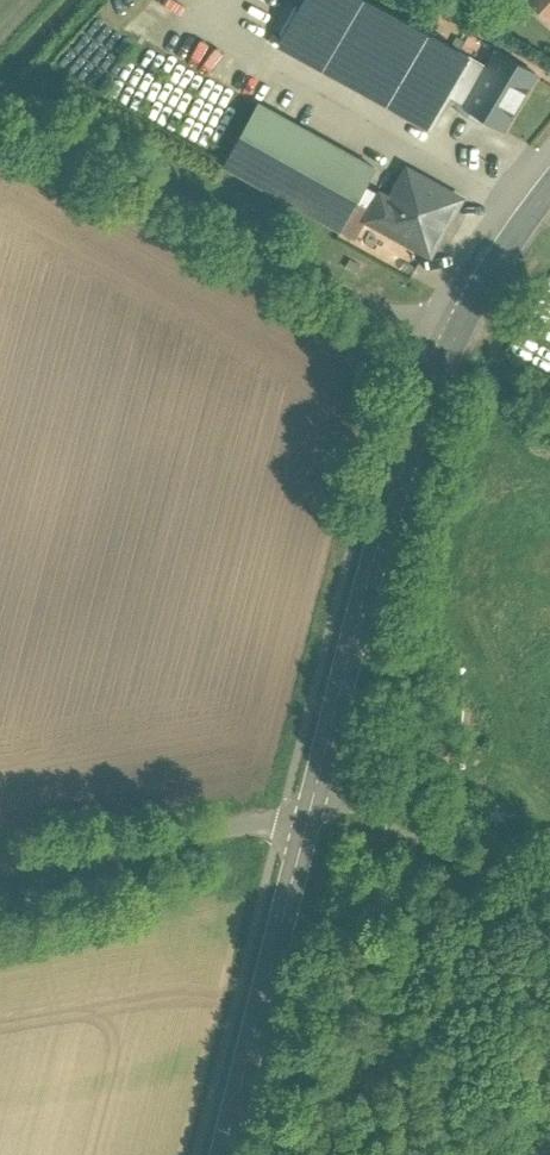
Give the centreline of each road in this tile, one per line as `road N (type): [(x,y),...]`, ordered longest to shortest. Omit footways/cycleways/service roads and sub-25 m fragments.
road 1 (residential): [(0,95),(446,337)]
road 2 (tertiary): [(316,783),(370,549),(446,337)]
road 3 (tertiary): [(216,1154),(302,834)]
road 4 (unclassified): [(0,863),(240,822),(302,834)]
road 5 (unclassified): [(316,783),(549,910)]
road 6 (tertiary): [(446,337),(549,179)]

